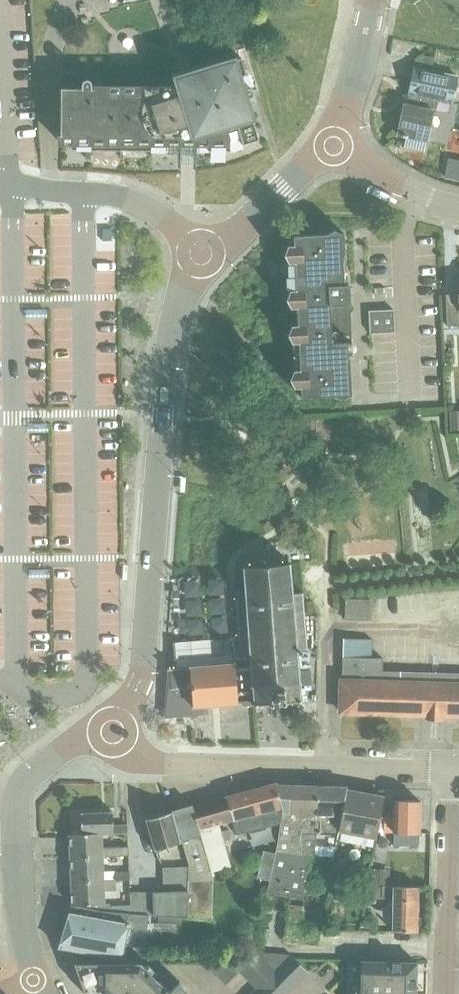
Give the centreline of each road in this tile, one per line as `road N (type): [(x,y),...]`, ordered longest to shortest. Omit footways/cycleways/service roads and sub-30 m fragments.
road 1 (tertiary): [(112,728),(145,665),(174,332),(205,254)]
road 2 (residential): [(112,728),(147,758),(175,765),(454,771)]
road 3 (tertiary): [(33,979),(19,906),(18,790),(112,728)]
road 4 (residential): [(205,254),(136,202),(0,181)]
road 5 (residential): [(447,993),(454,771)]
road 6 (tertiary): [(205,254),(332,144)]
road 7 (tertiary): [(332,144),(376,0)]
road 8 (residential): [(458,205),(332,144)]

